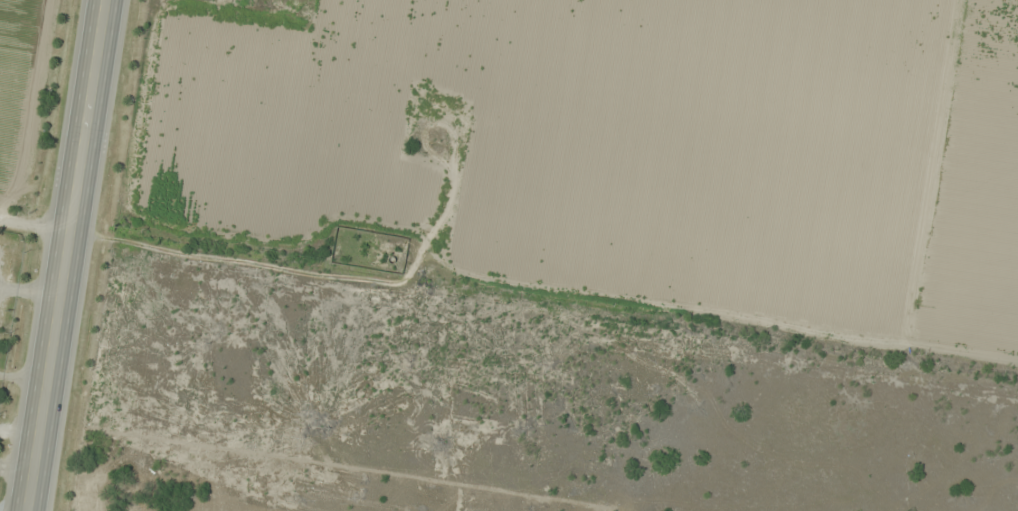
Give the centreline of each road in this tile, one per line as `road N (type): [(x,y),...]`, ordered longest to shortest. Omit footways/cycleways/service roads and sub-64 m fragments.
road 1 (primary): [(30,510),(110,0)]

